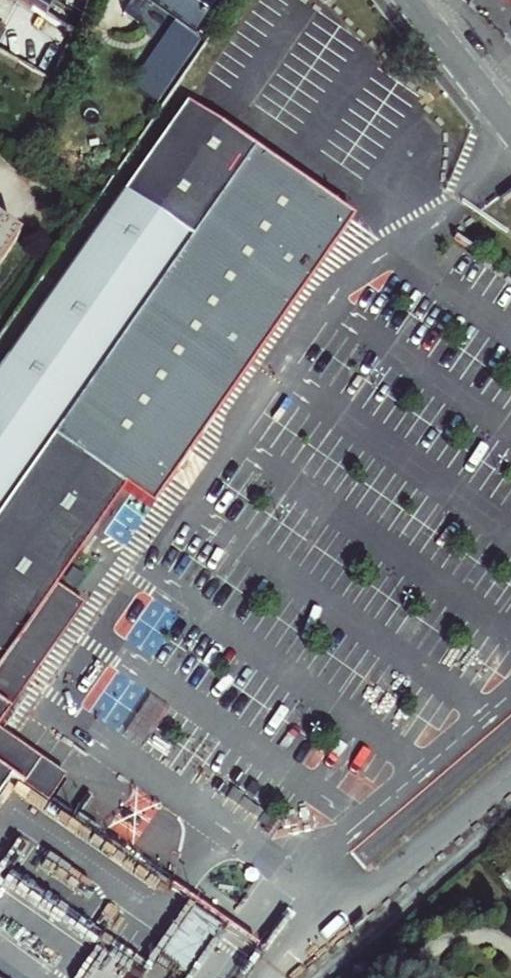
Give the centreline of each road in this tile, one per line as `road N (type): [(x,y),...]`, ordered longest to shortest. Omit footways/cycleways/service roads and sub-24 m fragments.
road 1 (residential): [(510,127),(410,0)]

